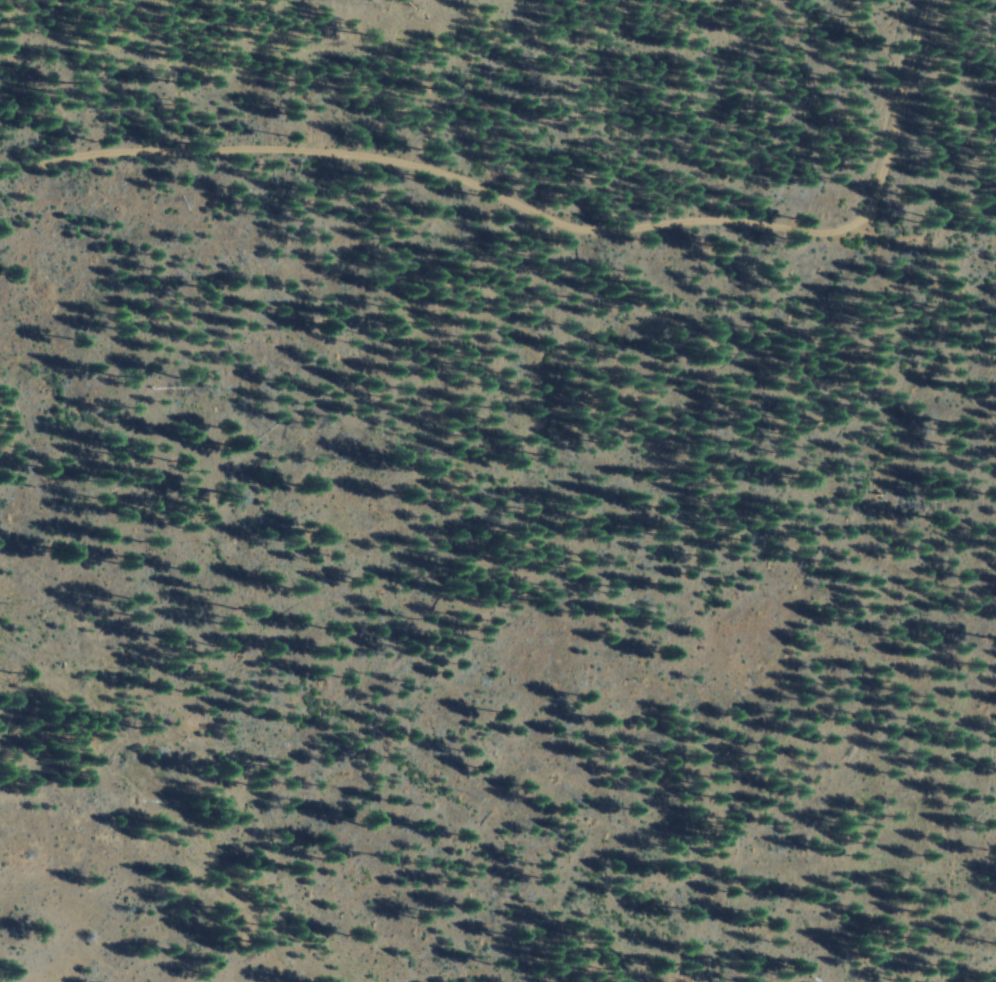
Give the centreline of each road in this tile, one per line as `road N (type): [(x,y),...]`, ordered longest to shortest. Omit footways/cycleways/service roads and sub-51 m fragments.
road 1 (track): [(374,0),(318,284),(92,417),(0,492)]

